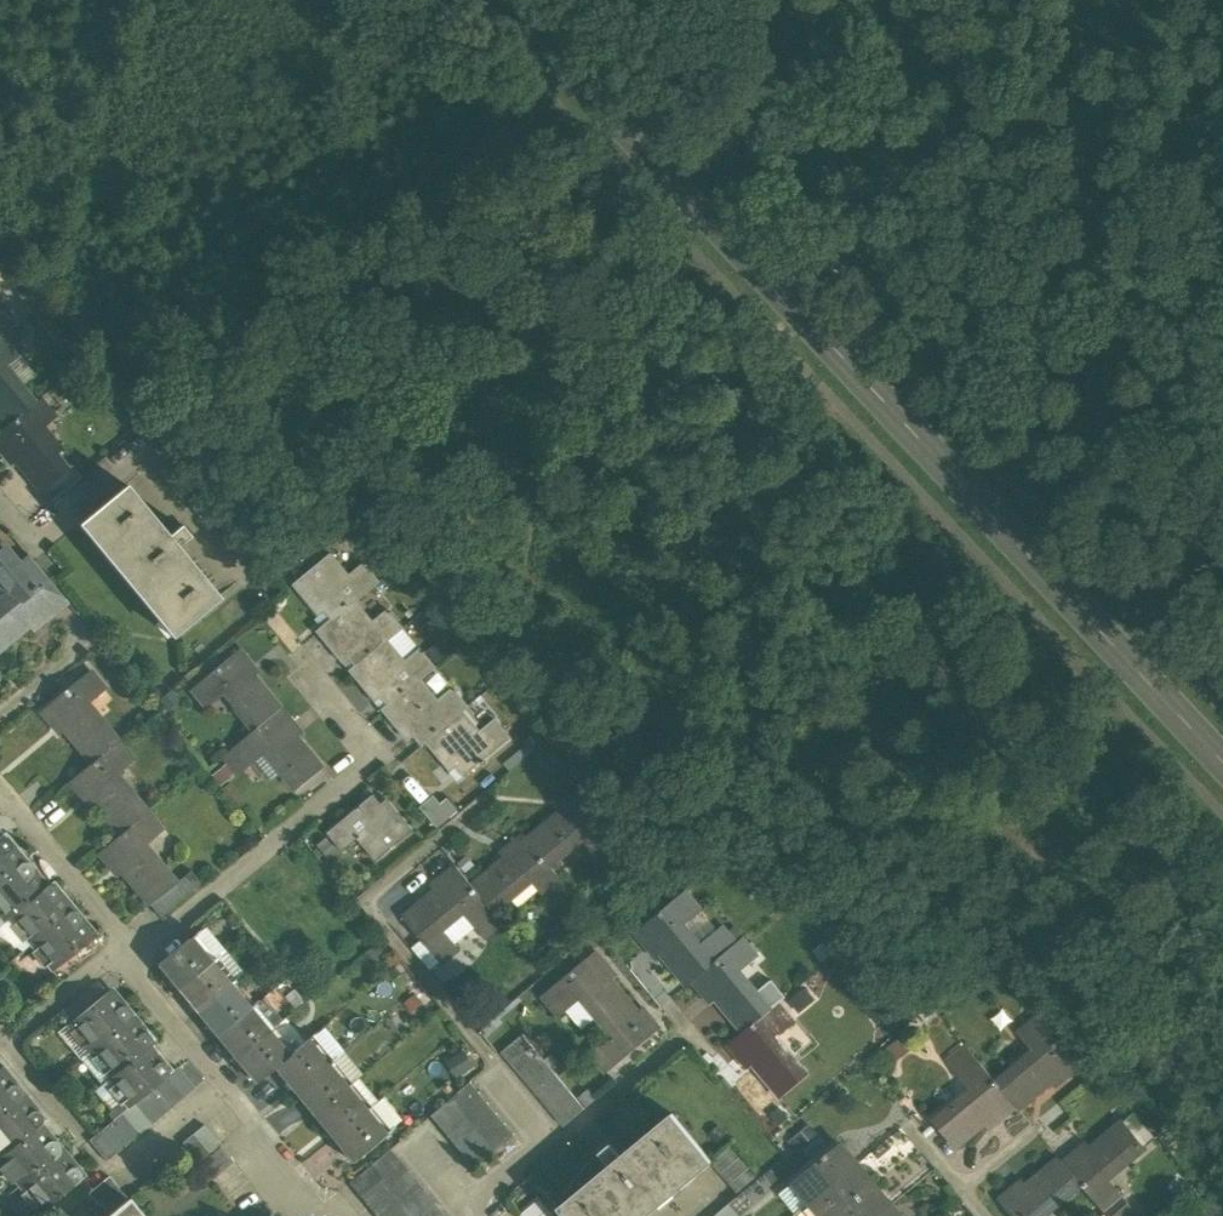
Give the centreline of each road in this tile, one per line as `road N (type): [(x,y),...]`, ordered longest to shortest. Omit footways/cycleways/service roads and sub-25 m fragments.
road 1 (secondary): [(1222,760),(510,0)]
road 2 (residential): [(346,1215),(295,1203),(249,1146),(247,1120),(129,981),(137,954),(128,944)]
road 3 (residential): [(0,505),(35,545),(136,462),(243,584)]
road 4 (track): [(807,315),(830,290),(843,241),(849,169),(829,80)]
road 5 (residential): [(128,944),(10,797)]
road 6 (residential): [(128,944),(5,1044)]
road 7 (residential): [(105,638),(83,644),(0,717)]

